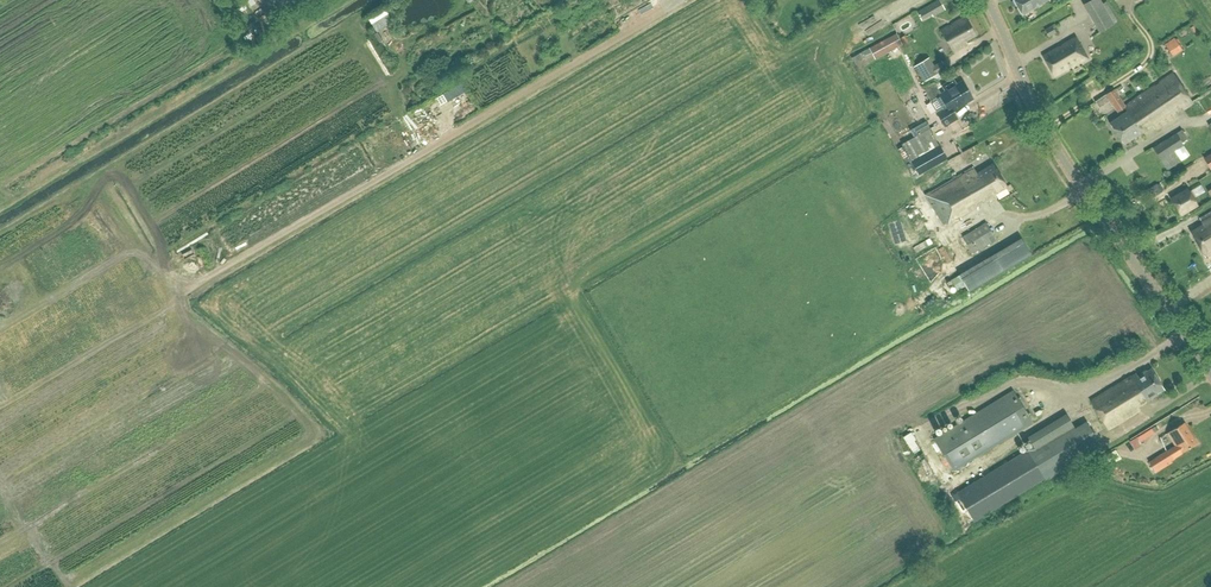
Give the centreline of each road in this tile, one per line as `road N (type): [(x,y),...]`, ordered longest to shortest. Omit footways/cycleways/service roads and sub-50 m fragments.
road 1 (tertiary): [(1210,374),(1062,159),(986,0)]
road 2 (track): [(1045,130),(1148,60),(1150,41),(1127,9)]

